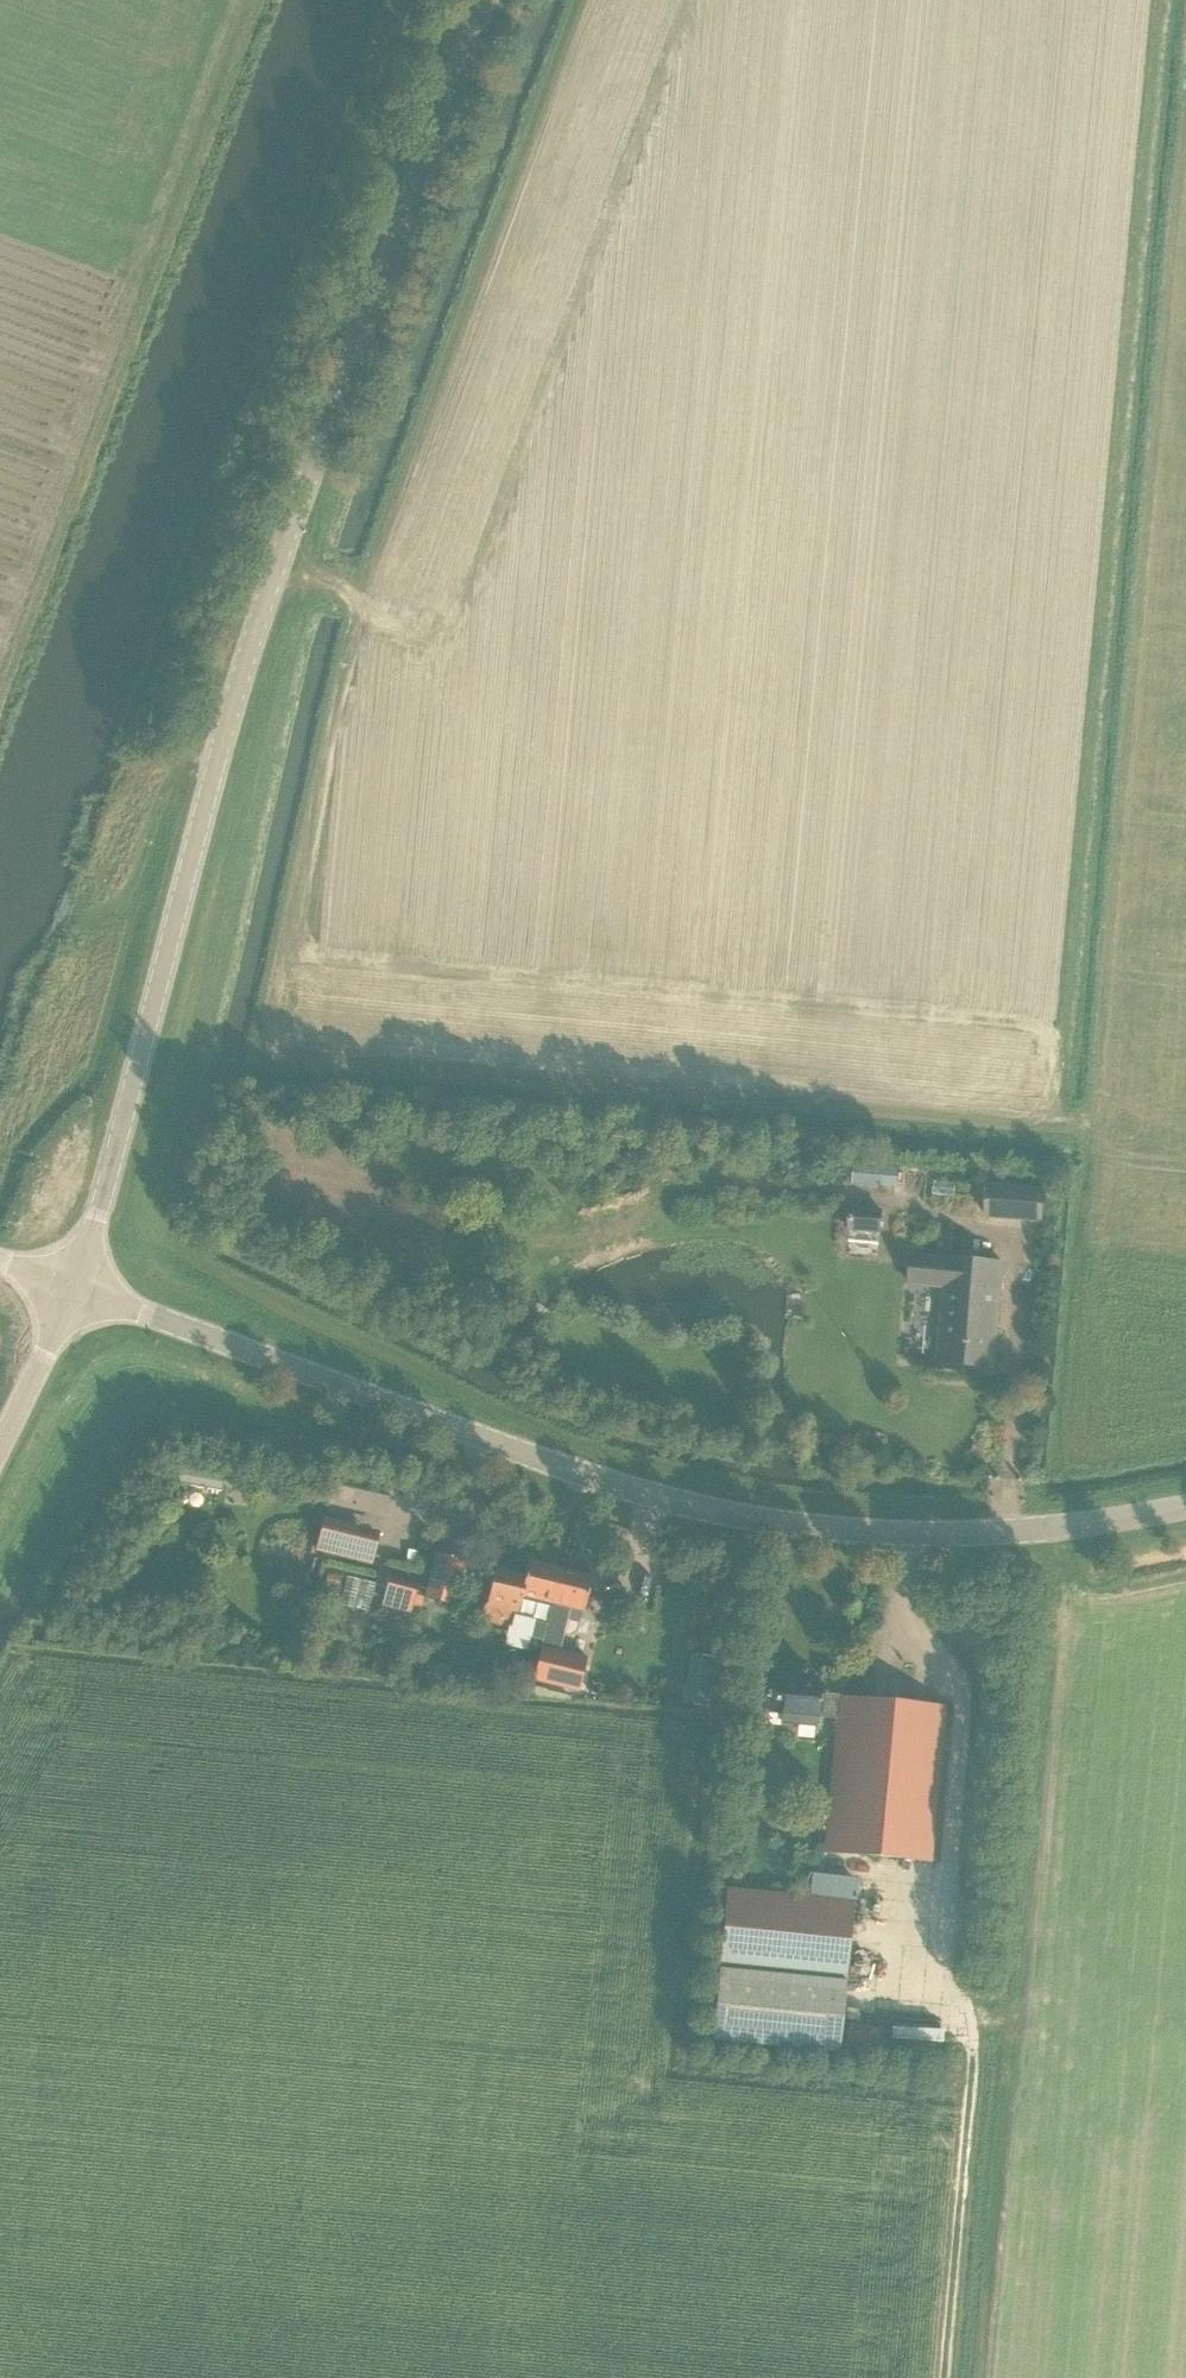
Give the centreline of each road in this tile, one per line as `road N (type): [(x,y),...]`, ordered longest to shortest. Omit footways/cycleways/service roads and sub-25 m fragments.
road 1 (track): [(1096,1128),(283,1058),(261,1035),(361,596),(273,567)]
road 2 (unclassified): [(75,1294),(273,567),(476,0)]
road 3 (unclassified): [(1185,1511),(1103,1527),(938,1539),(784,1527),(685,1505),(75,1294)]
road 4 (unclassified): [(0,1452),(75,1294)]

